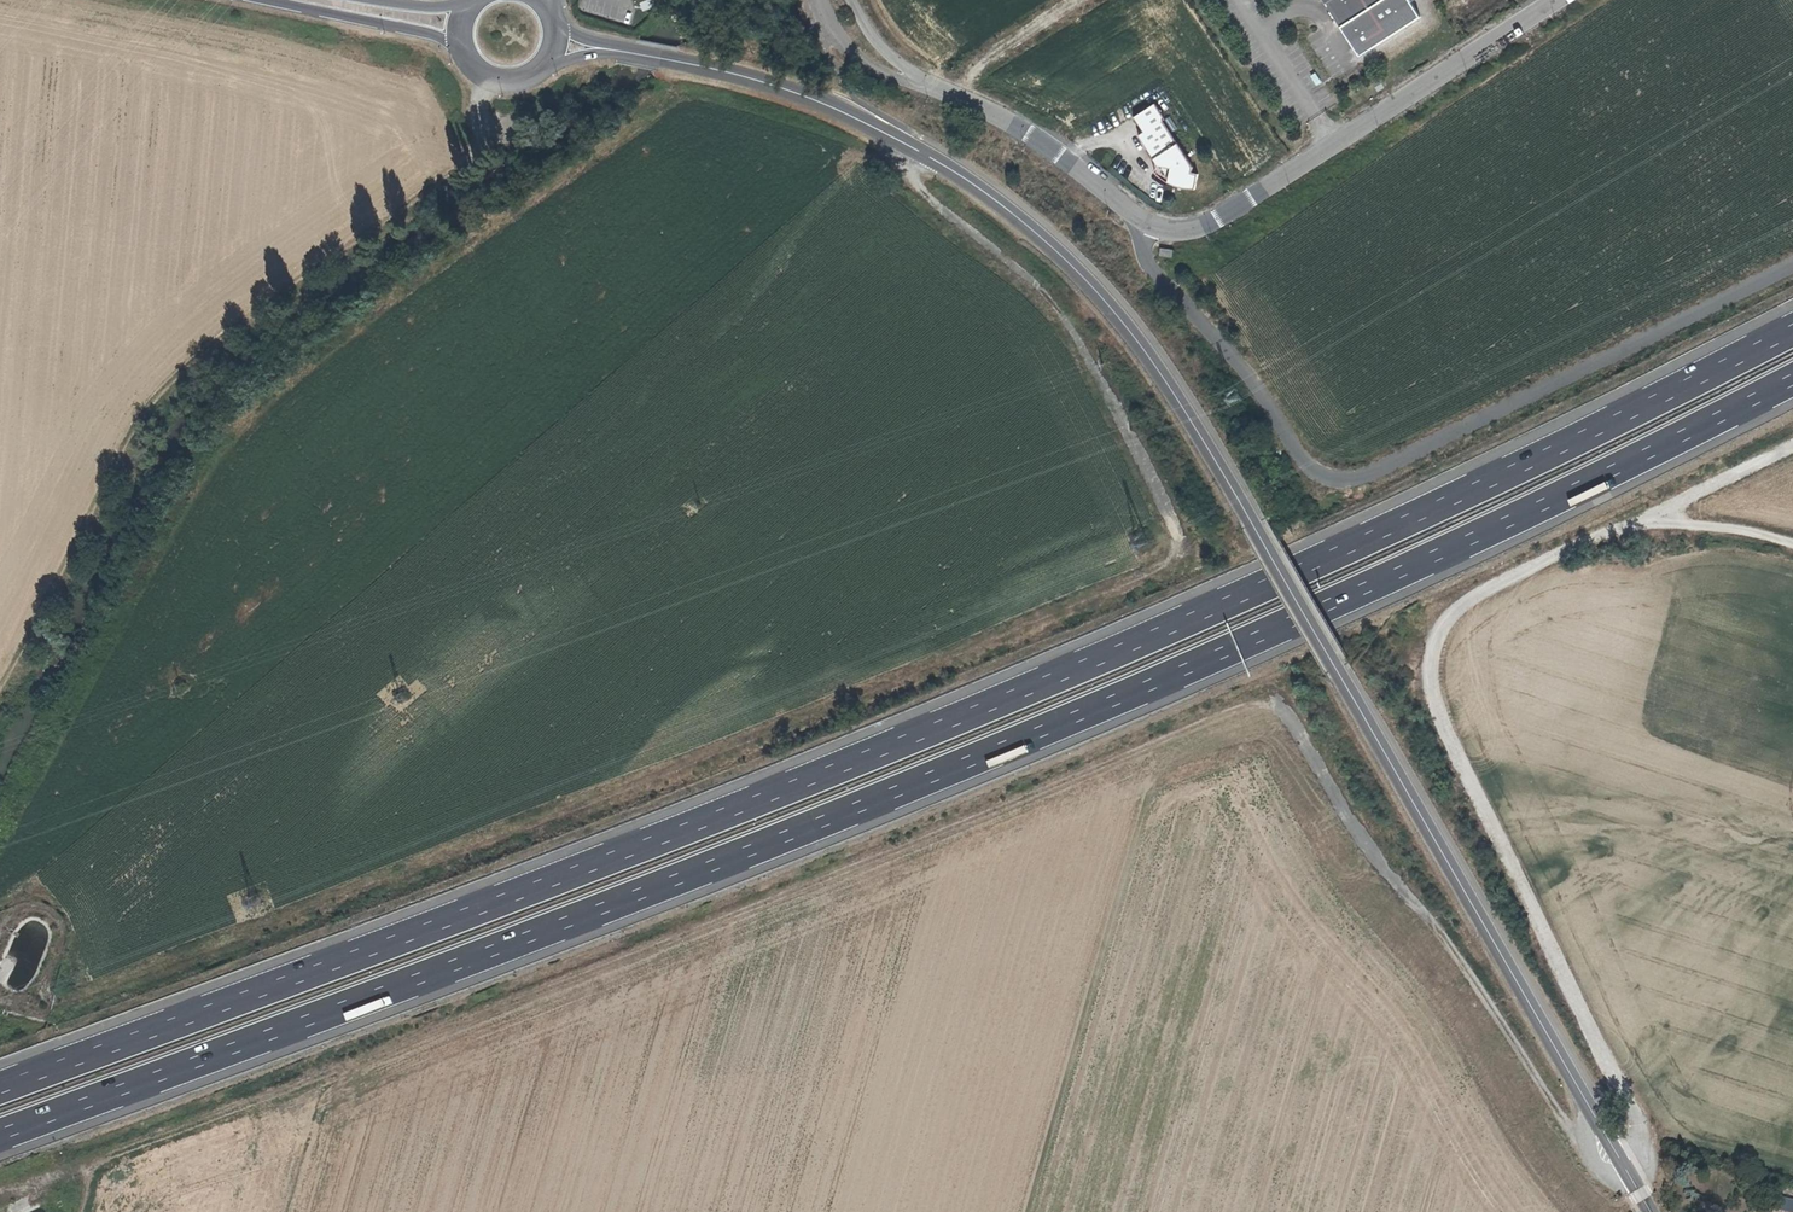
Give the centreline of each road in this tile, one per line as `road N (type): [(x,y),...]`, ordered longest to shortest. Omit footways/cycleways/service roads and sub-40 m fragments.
road 1 (motorway): [(1792,334),(1504,478),(909,742),(0,1089)]
road 2 (motorway): [(0,1136),(922,783),(1222,655),(1792,383)]
road 3 (track): [(1628,1174),(1606,1174),(1584,1154),(1431,917),(1360,839),(1302,734),(1264,704),(1210,718),(390,1051),(93,1160),(79,1211)]
road 4 (track): [(51,1006),(480,846),(1161,569),(1177,555),(1181,532),(1068,325),(1044,294),(944,216),(912,178),(907,145)]
road 5 (tertiary): [(1628,1174),(1248,510),(1119,313),(975,180),(810,97),(627,55)]
road 6 (unclassified): [(1792,267),(1428,450),(1318,481),(1145,258),(1148,225)]
road 7 (unclassified): [(1628,1174),(1645,1157),(1644,1123),(1598,1048),(1436,699),(1432,654),(1440,627),(1462,604),(1641,516)]
road 8 (track): [(140,449),(225,340),(452,173),(474,143),(494,78)]
road 9 (unclassified): [(1148,225),(1184,236),(1220,223),(1563,0)]
road 10 (unclassified): [(924,85),(1013,125),(1148,225)]
road 11 (tertiary): [(263,0),(419,30),(465,49)]
road 12 (unclassified): [(1641,516),(1792,446)]
road 13 (unclassified): [(1641,516),(1792,544)]
road 14 (unclassified): [(821,0),(835,36),(854,56),(878,73),(924,85)]

